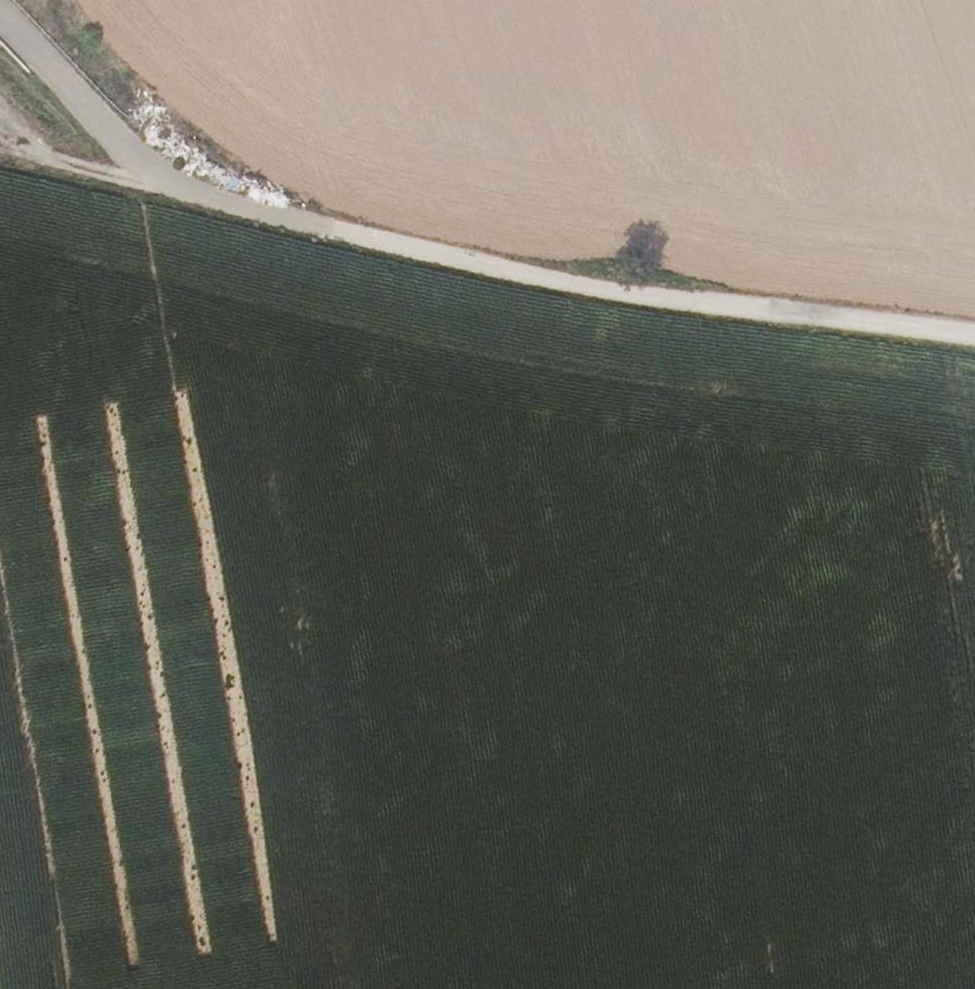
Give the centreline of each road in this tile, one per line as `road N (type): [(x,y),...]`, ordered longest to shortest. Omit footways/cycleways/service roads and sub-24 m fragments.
road 1 (track): [(262,215),(651,298),(974,337)]

